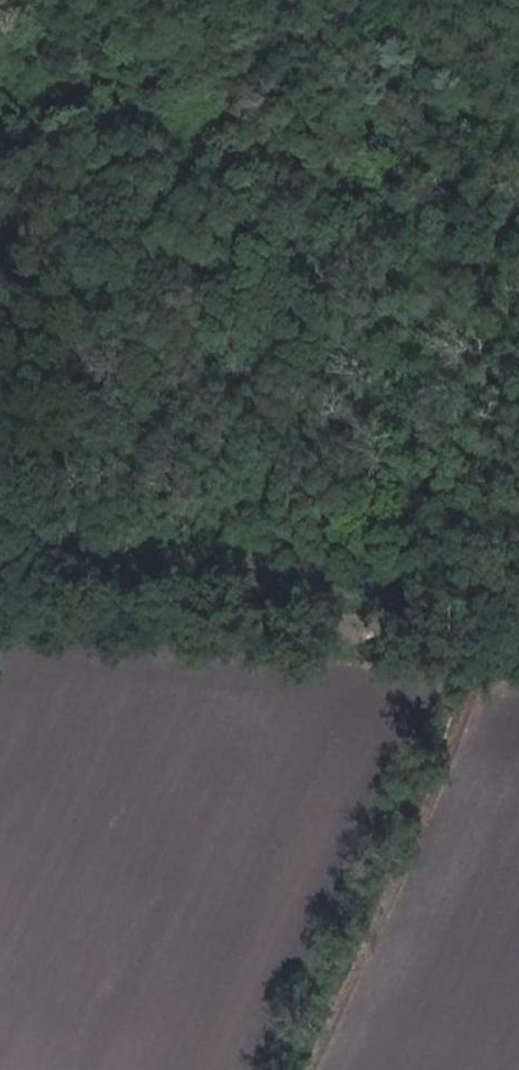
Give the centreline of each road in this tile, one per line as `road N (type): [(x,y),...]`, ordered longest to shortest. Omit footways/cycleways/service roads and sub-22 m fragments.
road 1 (track): [(0,551),(117,554),(518,603)]

